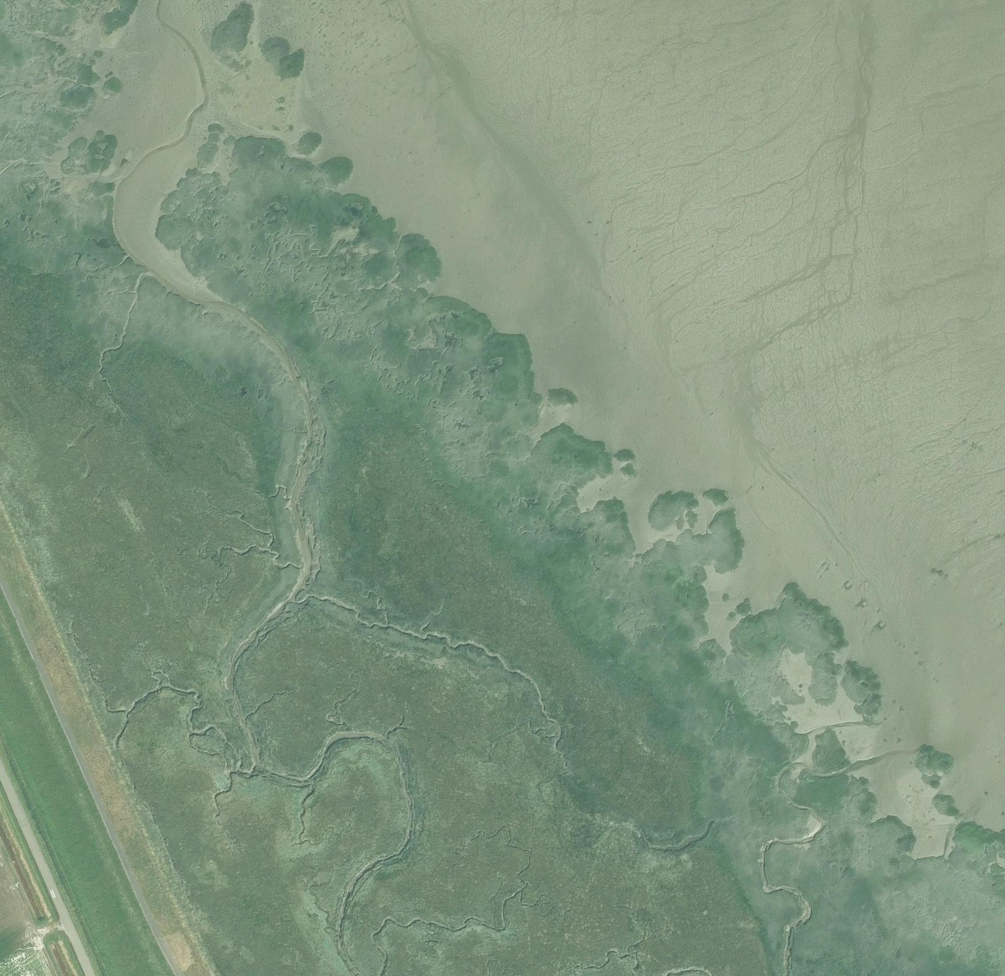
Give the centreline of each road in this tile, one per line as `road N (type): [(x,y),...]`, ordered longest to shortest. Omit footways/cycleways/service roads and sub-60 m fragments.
road 1 (unclassified): [(91,975),(0,767)]

